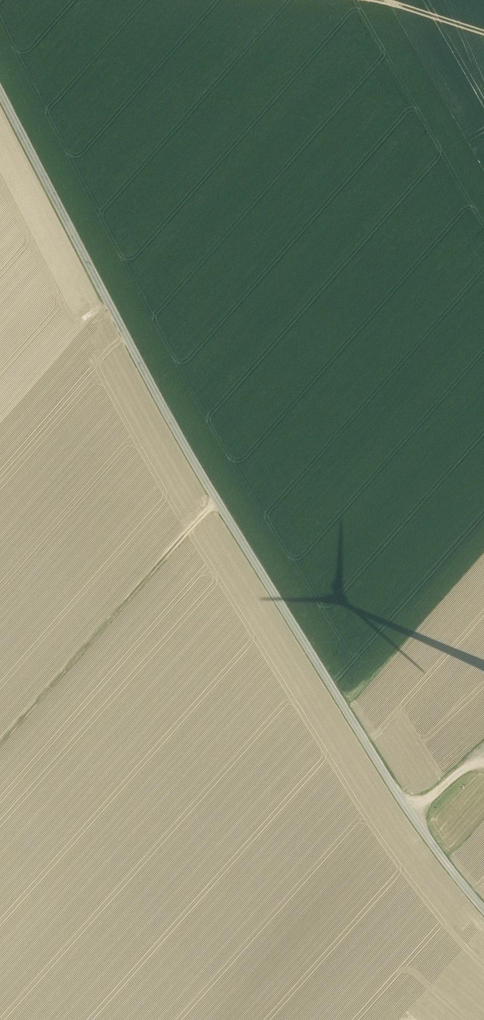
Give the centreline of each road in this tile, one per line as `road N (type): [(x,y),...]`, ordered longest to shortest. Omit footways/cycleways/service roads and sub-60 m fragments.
road 1 (unclassified): [(0,90),(217,498),(411,816),(483,908)]
road 2 (track): [(217,498),(0,748)]

